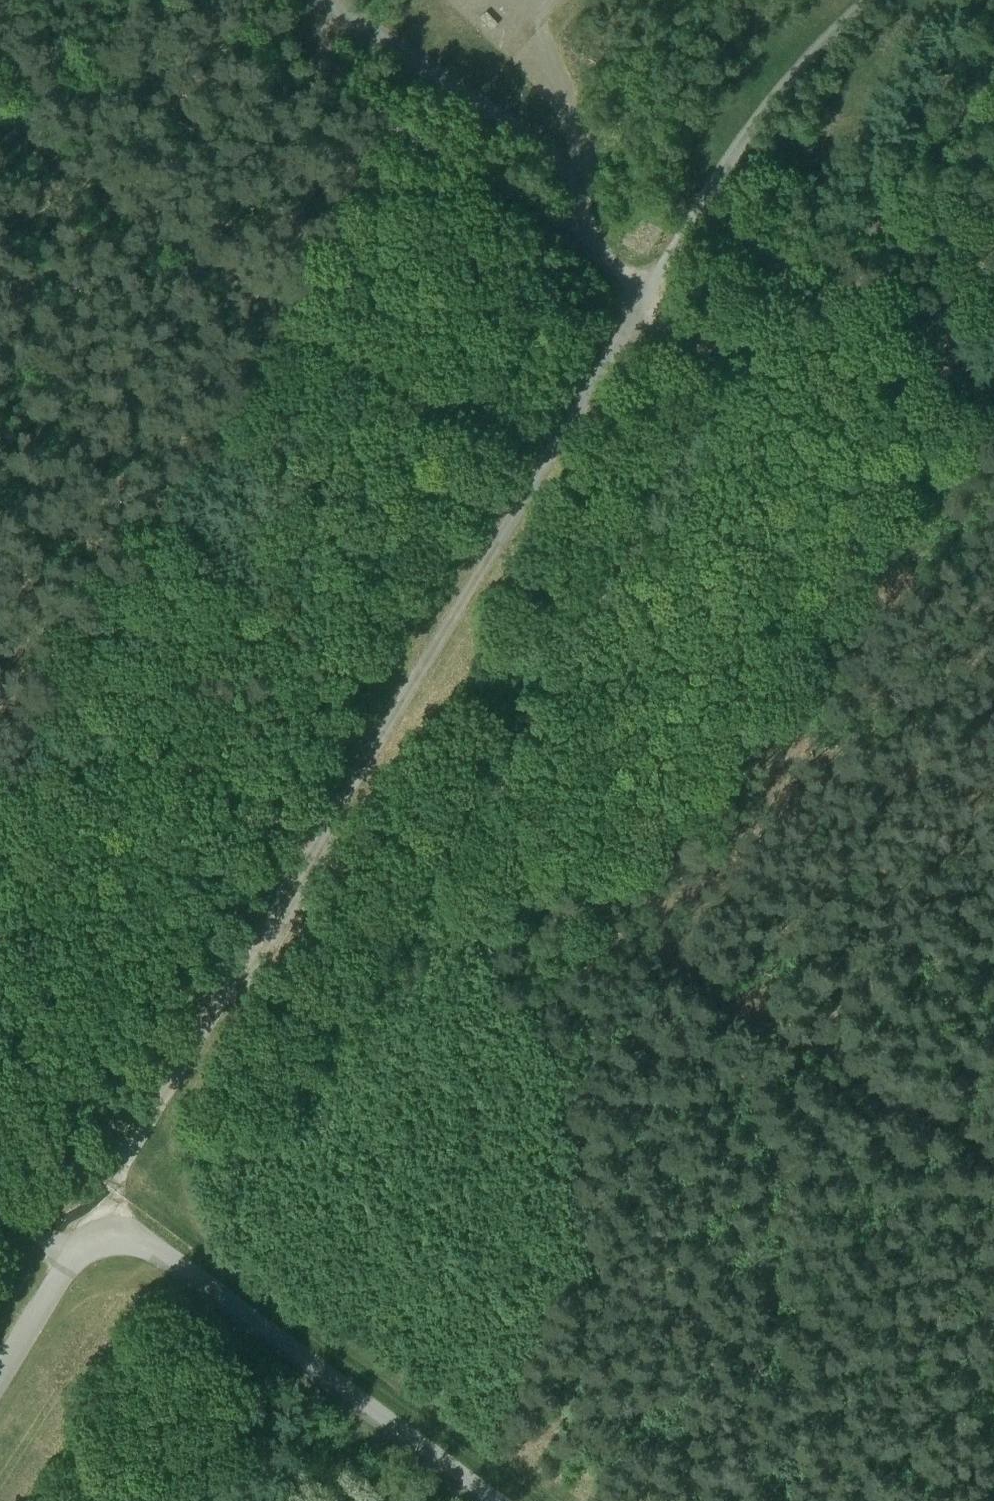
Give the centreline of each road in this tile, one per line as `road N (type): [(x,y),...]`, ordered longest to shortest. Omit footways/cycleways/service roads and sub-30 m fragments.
road 1 (track): [(646,295),(577,230),(562,168),(318,0)]
road 2 (track): [(562,168),(537,16),(552,0)]

